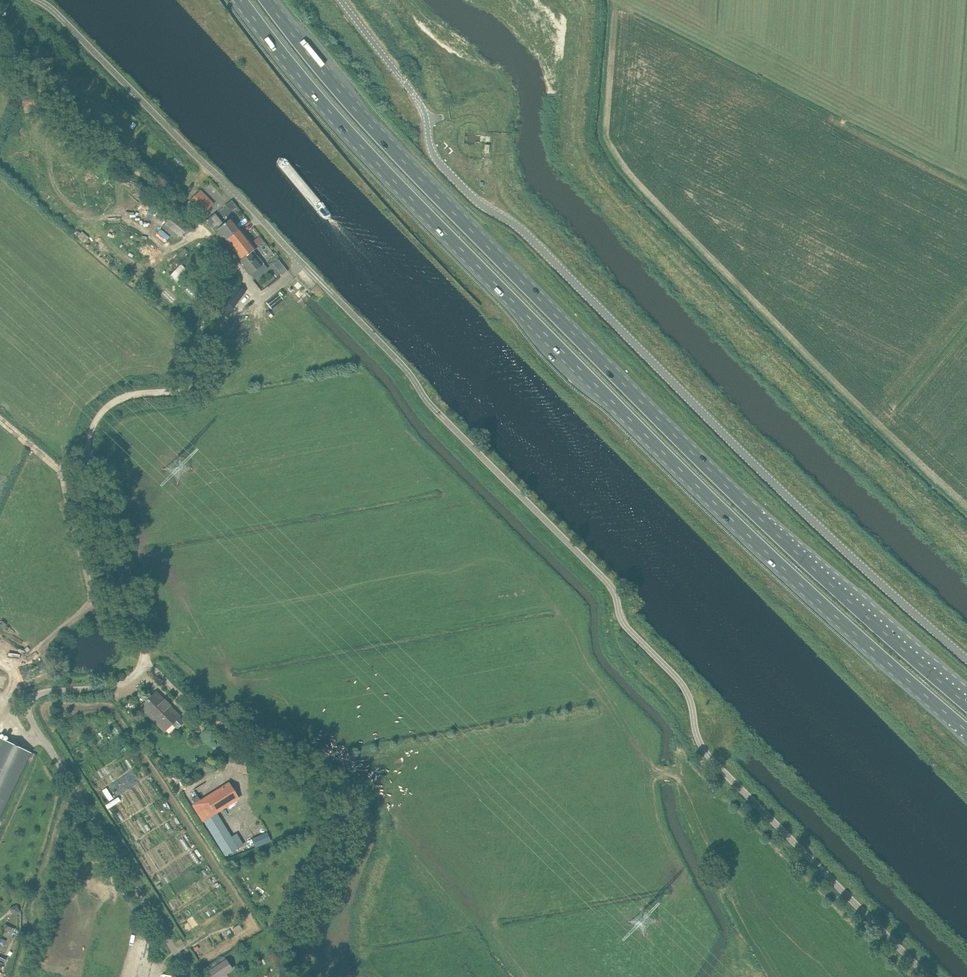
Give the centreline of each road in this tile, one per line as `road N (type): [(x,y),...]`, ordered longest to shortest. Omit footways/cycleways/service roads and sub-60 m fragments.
road 1 (trunk): [(237,0),(328,109),(635,425),(966,730)]
road 2 (trunk): [(966,703),(732,491),(469,228),(380,138),(267,0)]
road 3 (unclassified): [(304,265),(606,589),(646,650),(682,683),(718,768),(928,976)]
road 4 (unclassified): [(966,659),(754,464),(523,231),(441,166),(421,105),(340,0)]
road 5 (track): [(581,0),(576,142),(608,195),(966,547)]
road 6 (track): [(177,202),(224,264),(198,328),(196,368),(115,399),(92,431),(83,472),(98,546),(142,646),(184,694),(242,733)]
road 7 (unclassified): [(187,976),(26,705),(36,690),(105,683),(134,667),(142,646)]
road 8 (unclassified): [(44,0),(296,256)]
road 9 (track): [(493,212),(503,132),(468,110),(426,119)]

